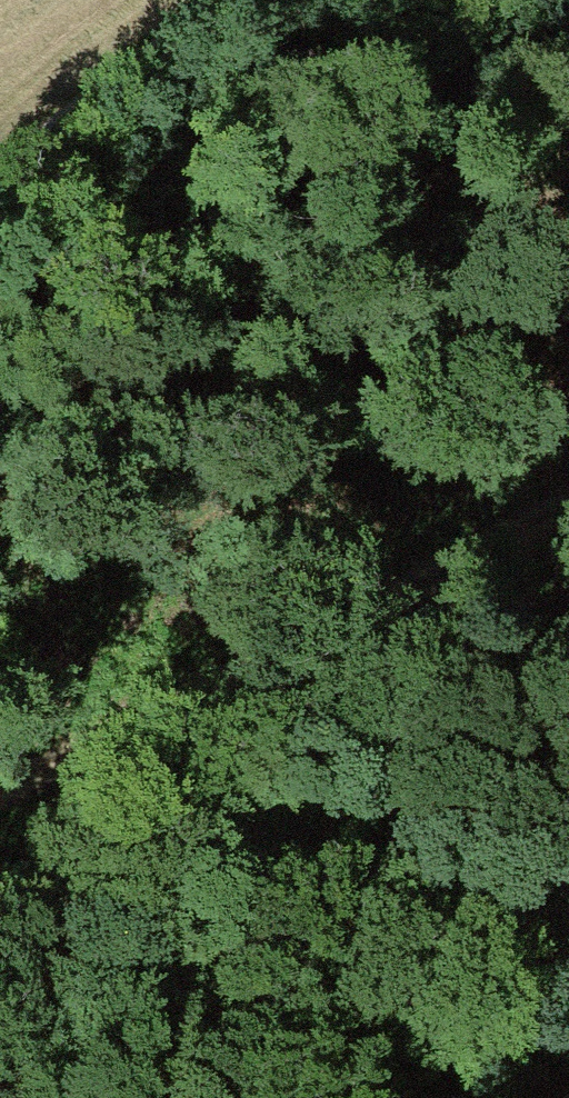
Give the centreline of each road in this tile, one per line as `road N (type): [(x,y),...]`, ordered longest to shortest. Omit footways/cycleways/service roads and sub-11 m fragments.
road 1 (track): [(0,710),(378,536),(568,422)]
road 2 (track): [(412,0),(0,275)]
road 3 (track): [(568,993),(469,1097)]

